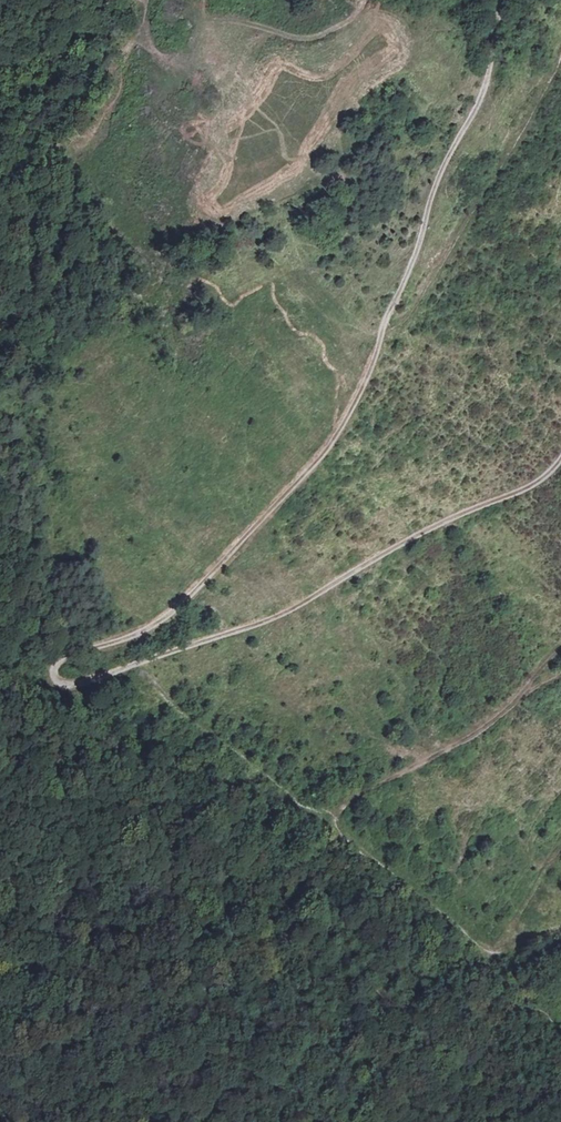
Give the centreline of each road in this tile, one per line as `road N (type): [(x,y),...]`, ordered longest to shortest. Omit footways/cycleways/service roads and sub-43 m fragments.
road 1 (track): [(54,681),(57,657),(139,634),(179,606),(331,444),(365,382),(437,176),(483,92),(500,20)]
road 2 (track): [(54,681),(75,685),(277,617),(426,530),(537,482),(560,458)]
road 3 (track): [(496,953),(345,837),(334,816),(358,794),(483,727),(560,648)]
road 4 (track): [(365,0),(347,27),(320,37),(176,16)]
road 5 (track): [(560,850),(496,953)]

